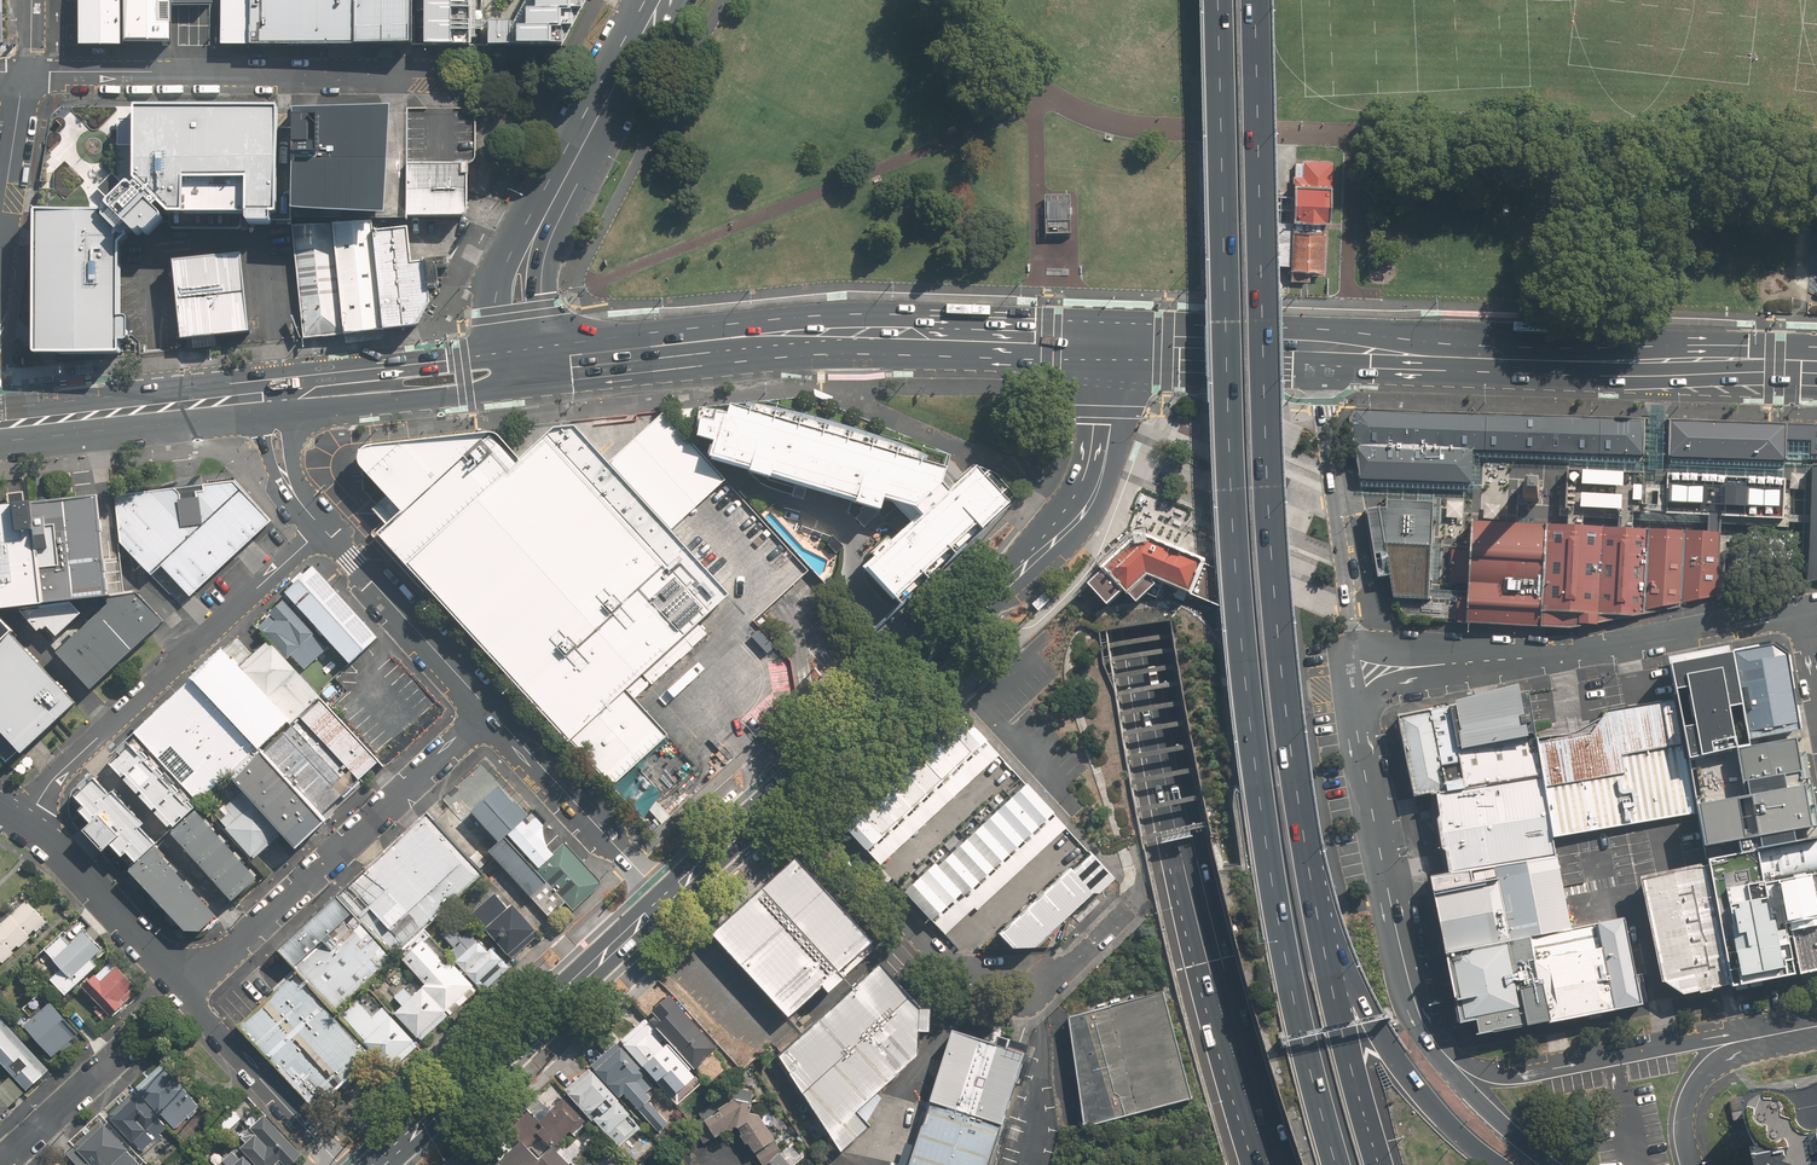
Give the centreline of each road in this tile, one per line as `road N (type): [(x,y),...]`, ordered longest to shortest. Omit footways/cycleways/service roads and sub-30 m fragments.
road 1 (motorway): [(1283,1164),(1186,826),(1148,621),(1089,187),(1091,0)]
road 2 (motorway): [(1217,0),(1235,577),(1274,913),(1337,1164)]
road 3 (motorway): [(1253,0),(1265,515),(1307,854)]
road 4 (secondary): [(781,783),(1037,554),(1092,495),(1107,440),(1111,343)]
road 5 (secondary): [(614,350),(880,332),(1111,343)]
road 6 (secondary): [(1320,352),(1816,370)]
road 7 (residential): [(1356,669),(1542,656),(1803,611)]
road 8 (residential): [(181,991),(490,710)]
road 9 (residential): [(1356,669),(1367,777),(1400,946),(1422,1019),(1456,1068)]
road 10 (residential): [(443,75),(27,71)]
road 11 (residential): [(31,824),(82,748),(321,530)]
road 12 (secondary): [(375,1164),(663,901)]
road 13 (motorway): [(1307,854),(1358,1002),(1426,1097),(1501,1164)]
road 14 (residential): [(1320,352),(1320,408),(1356,669)]
road 15 (motorway): [(1307,854),(1330,994),(1378,1164)]
road 16 (residential): [(1456,1068),(1528,1074),(1738,1042)]
road 17 (residential): [(960,981),(781,783)]
road 18 (secondary): [(0,425),(258,398)]
road 19 (residential): [(490,710),(663,901)]
road 20 (secondary): [(541,227),(658,0)]
road 21 (residential): [(321,530),(490,710)]
road 22 (residential): [(346,1164),(181,991)]
road 23 (residential): [(181,991),(31,824)]
road 24 (secondary): [(1111,343),(1320,352)]
road 25 (secondary): [(663,901),(781,783)]
road 26 (residential): [(0,231),(27,71)]
road 27 (secondary): [(525,392),(440,398),(365,385)]
road 28 (residential): [(7,1164),(121,1060)]
road 29 (secondary): [(365,385),(436,358),(506,347)]
road 30 (residential): [(1738,1042),(1692,1095),(1693,1164)]
road 31 (residential): [(1456,1068),(1550,1164)]
road 32 (residential): [(1029,991),(1127,906)]
road 33 (secondary): [(506,347),(511,281),(541,227)]

